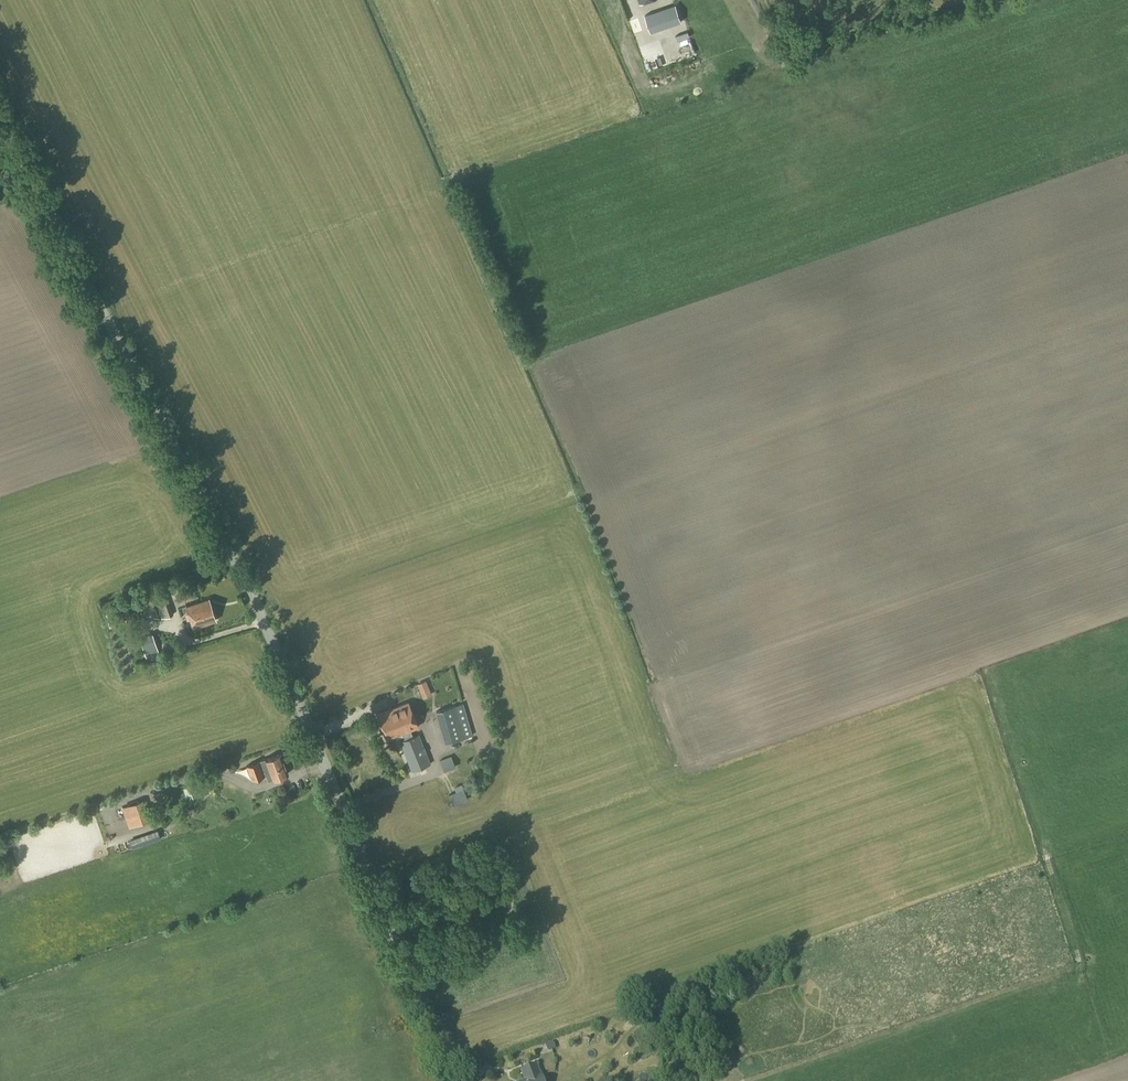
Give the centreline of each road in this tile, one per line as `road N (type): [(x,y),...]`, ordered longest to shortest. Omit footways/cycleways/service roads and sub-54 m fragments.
road 1 (unclassified): [(456,1080),(257,602),(0,122)]

